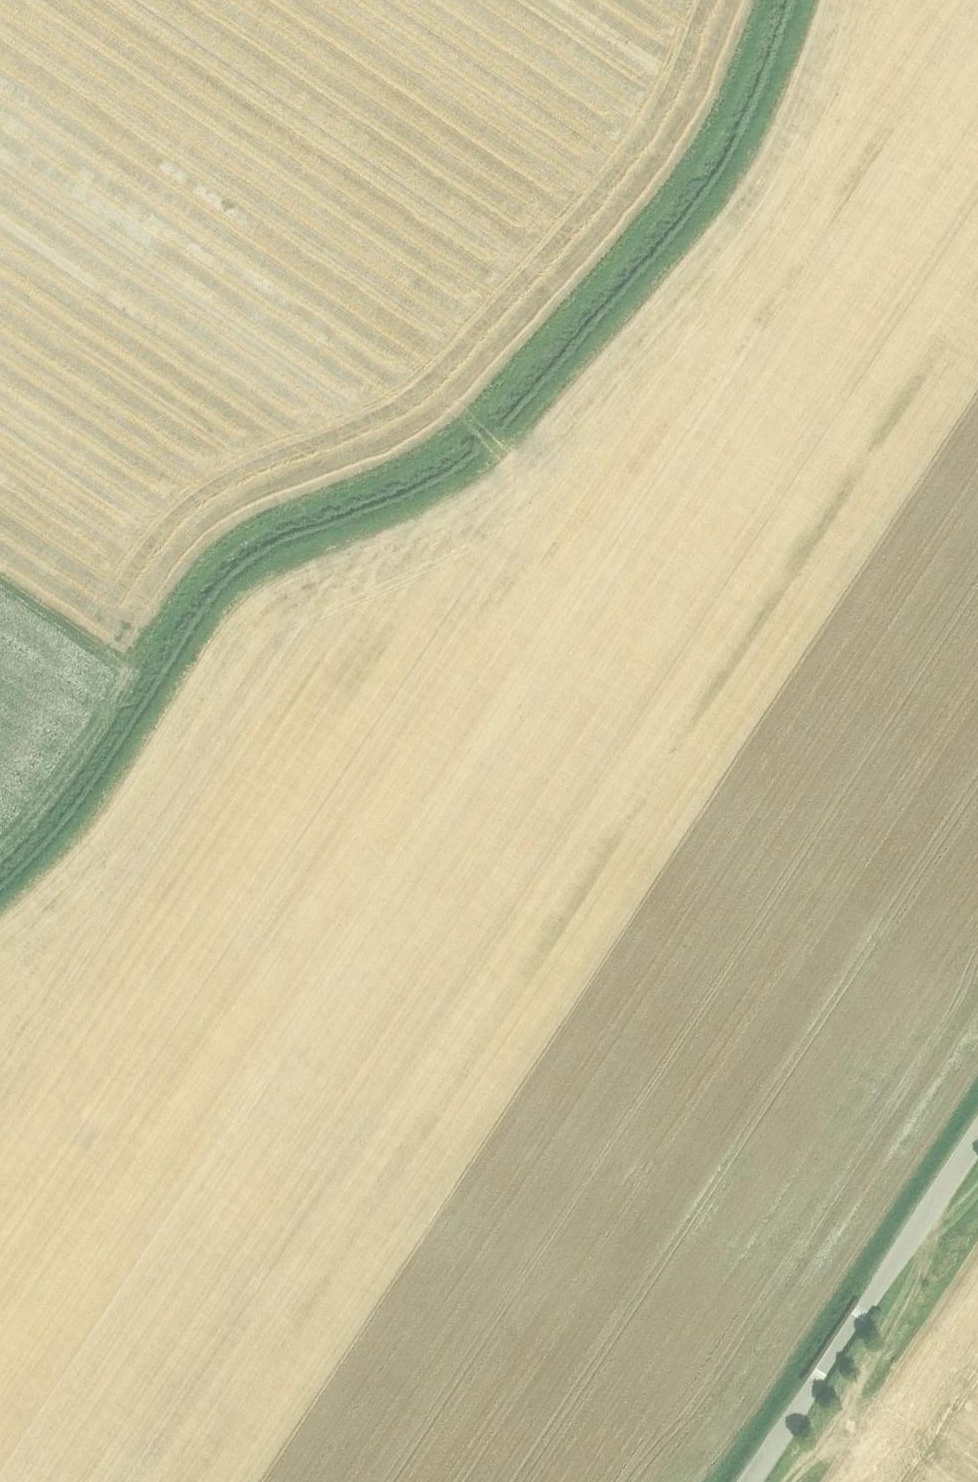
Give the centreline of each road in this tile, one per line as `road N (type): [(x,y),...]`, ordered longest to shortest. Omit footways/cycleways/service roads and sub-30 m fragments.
road 1 (unclassified): [(750,1481),(977,1136)]

